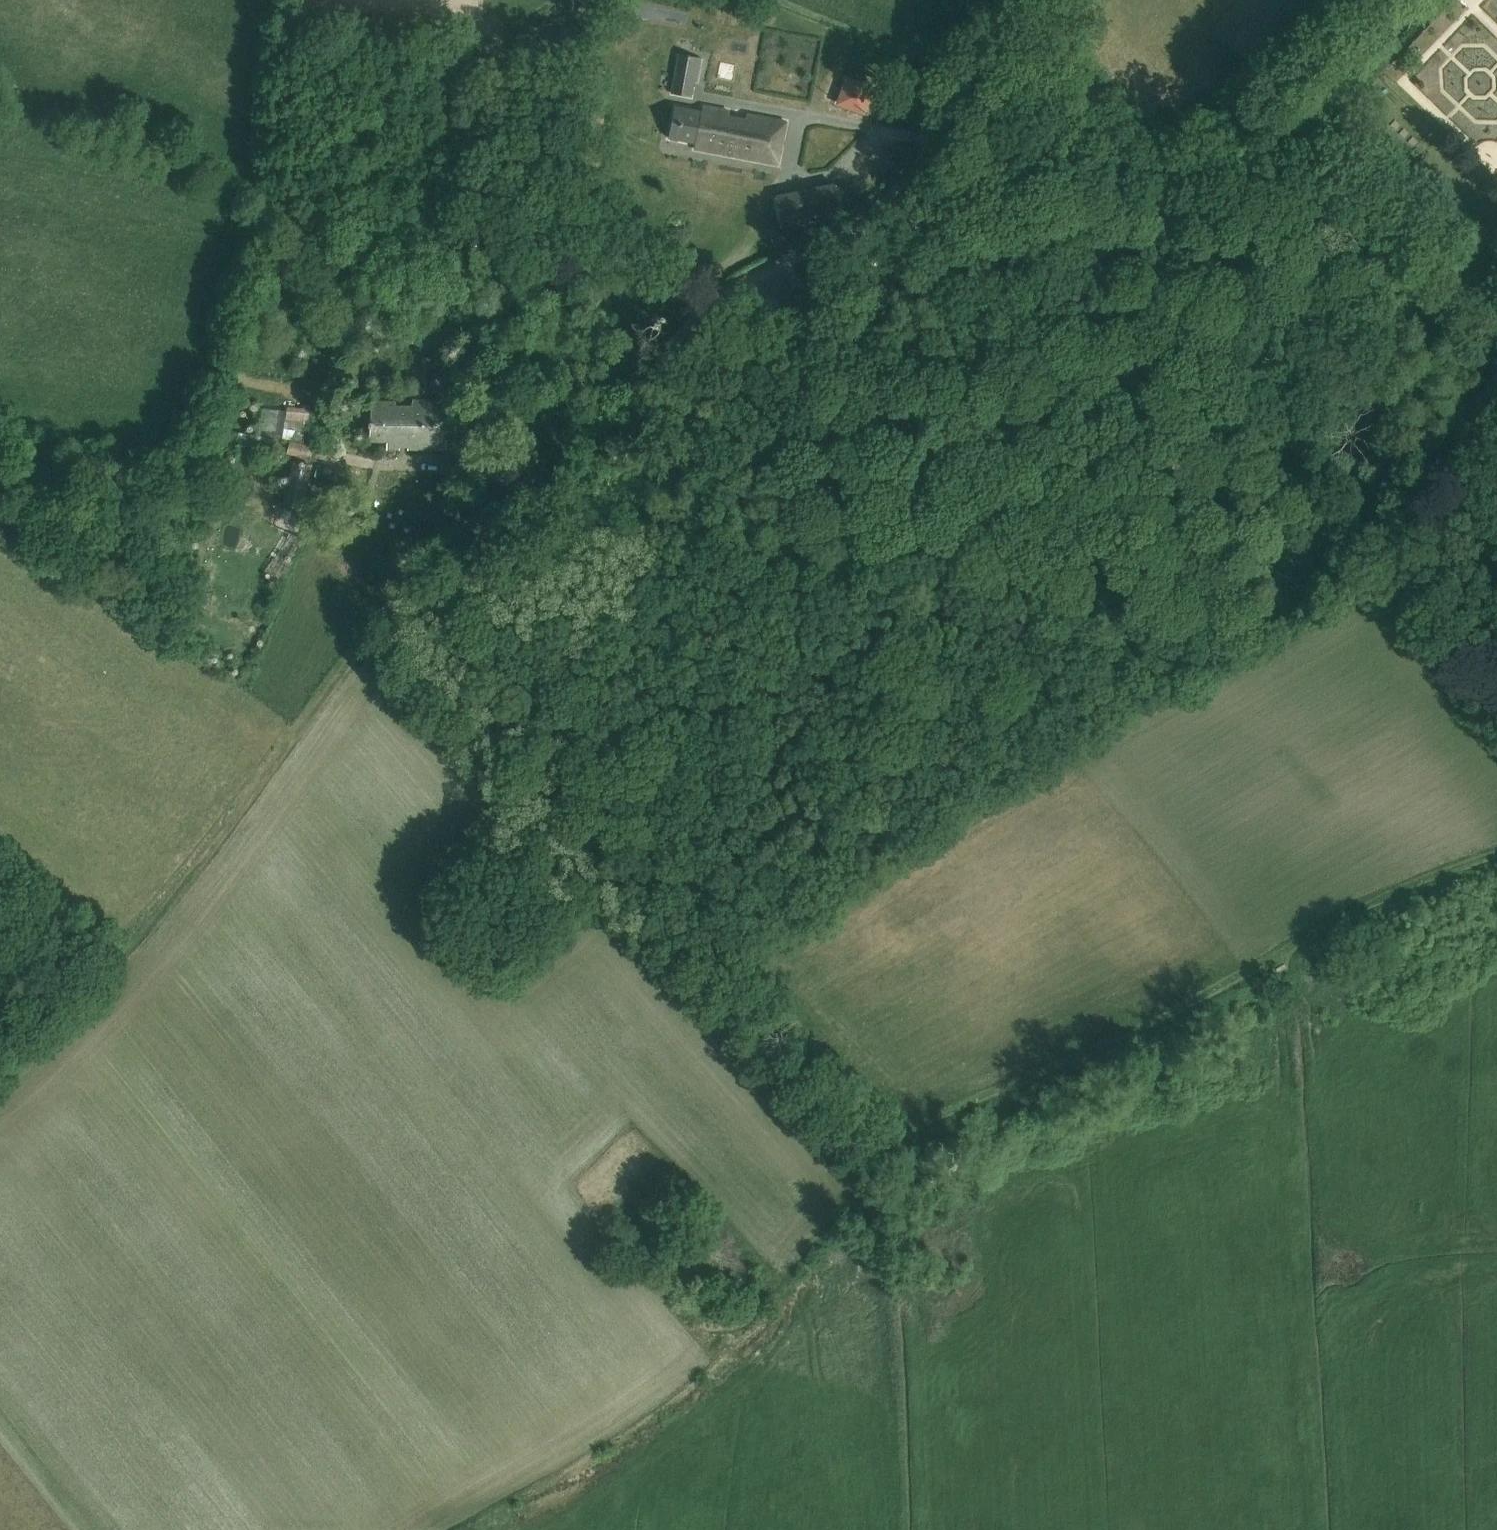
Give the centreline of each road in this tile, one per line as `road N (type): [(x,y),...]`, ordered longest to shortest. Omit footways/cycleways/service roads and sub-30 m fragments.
road 1 (track): [(1009,0),(897,189),(827,239),(733,282),(697,310),(596,463),(521,514)]

